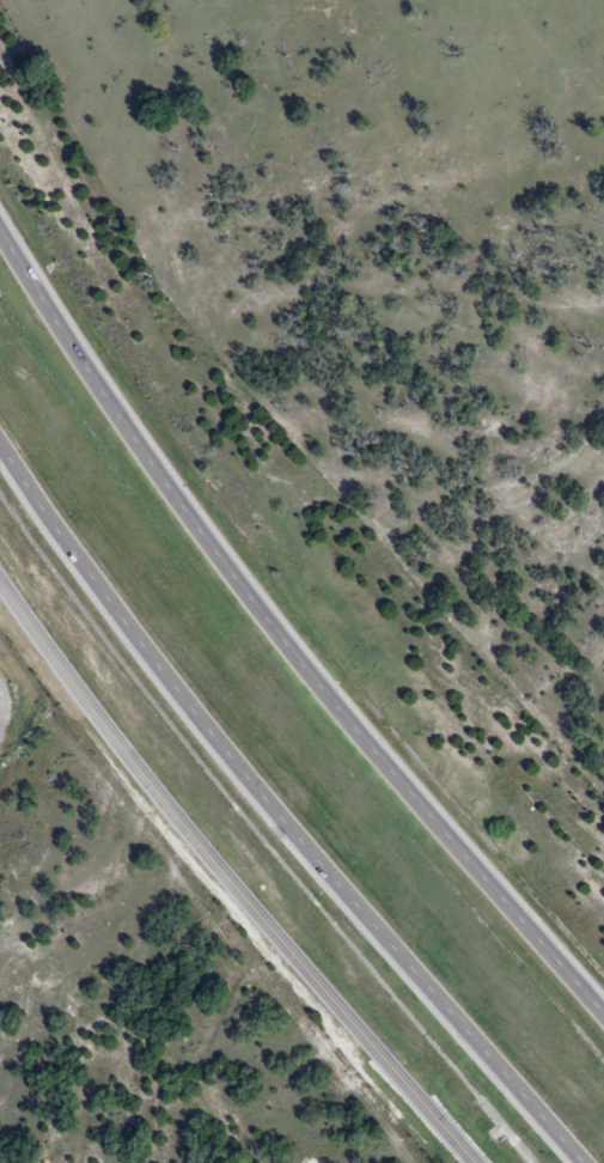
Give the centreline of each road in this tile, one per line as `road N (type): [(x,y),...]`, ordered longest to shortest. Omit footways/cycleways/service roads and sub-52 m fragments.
road 1 (motorway): [(603,1018),(404,793),(59,347),(0,232)]
road 2 (motorway): [(0,448),(106,604),(213,738),(577,1162)]
road 3 (tertiary): [(0,577),(238,891),(479,1162)]

